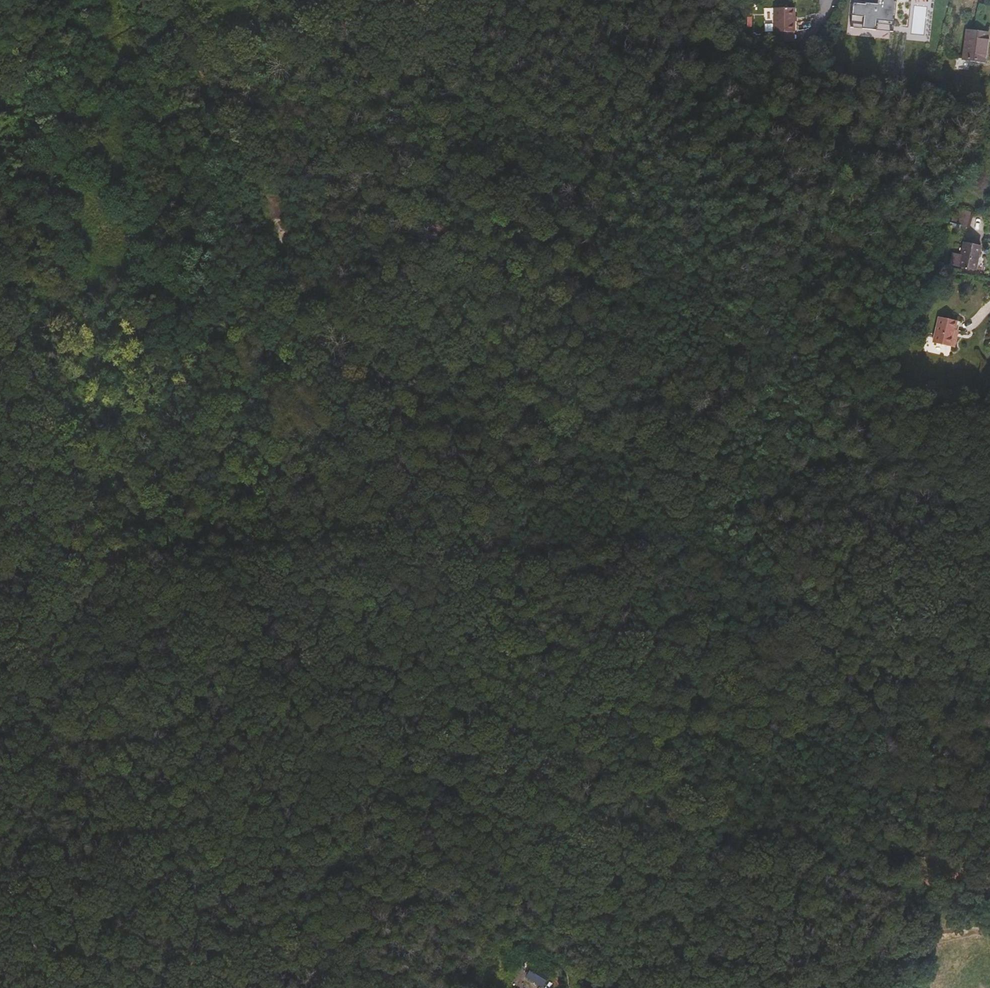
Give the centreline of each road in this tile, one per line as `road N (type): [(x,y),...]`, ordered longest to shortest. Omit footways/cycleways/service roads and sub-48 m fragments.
road 1 (track): [(145,0),(286,243)]

